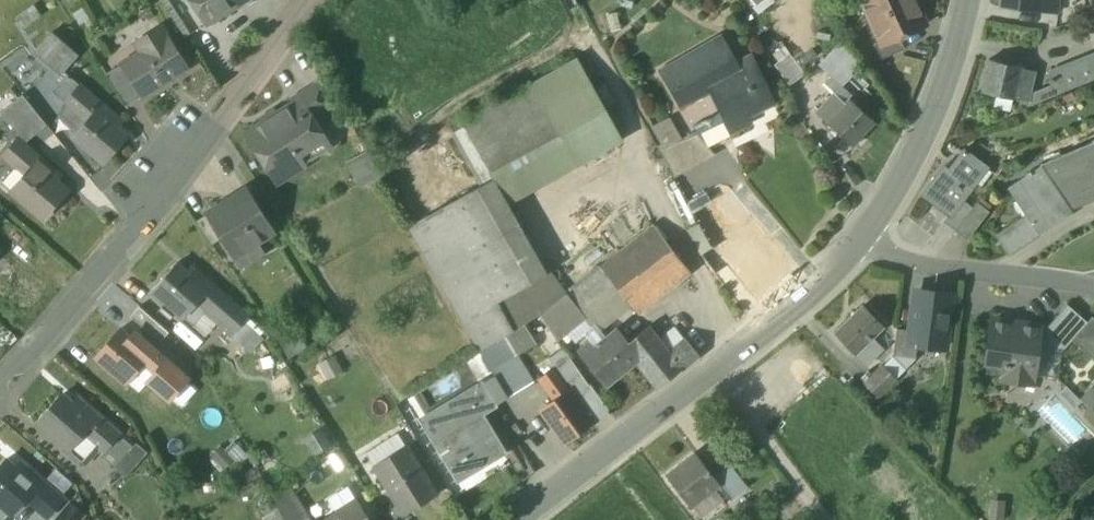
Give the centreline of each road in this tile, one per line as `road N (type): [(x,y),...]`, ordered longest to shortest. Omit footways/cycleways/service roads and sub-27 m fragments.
road 1 (residential): [(313,0),(126,252),(0,394)]
road 2 (tertiary): [(524,519),(714,374),(857,248)]
road 3 (tertiary): [(857,248),(940,102),(965,0)]
road 4 (residential): [(1093,289),(857,248)]
road 5 (track): [(714,374),(823,519)]

